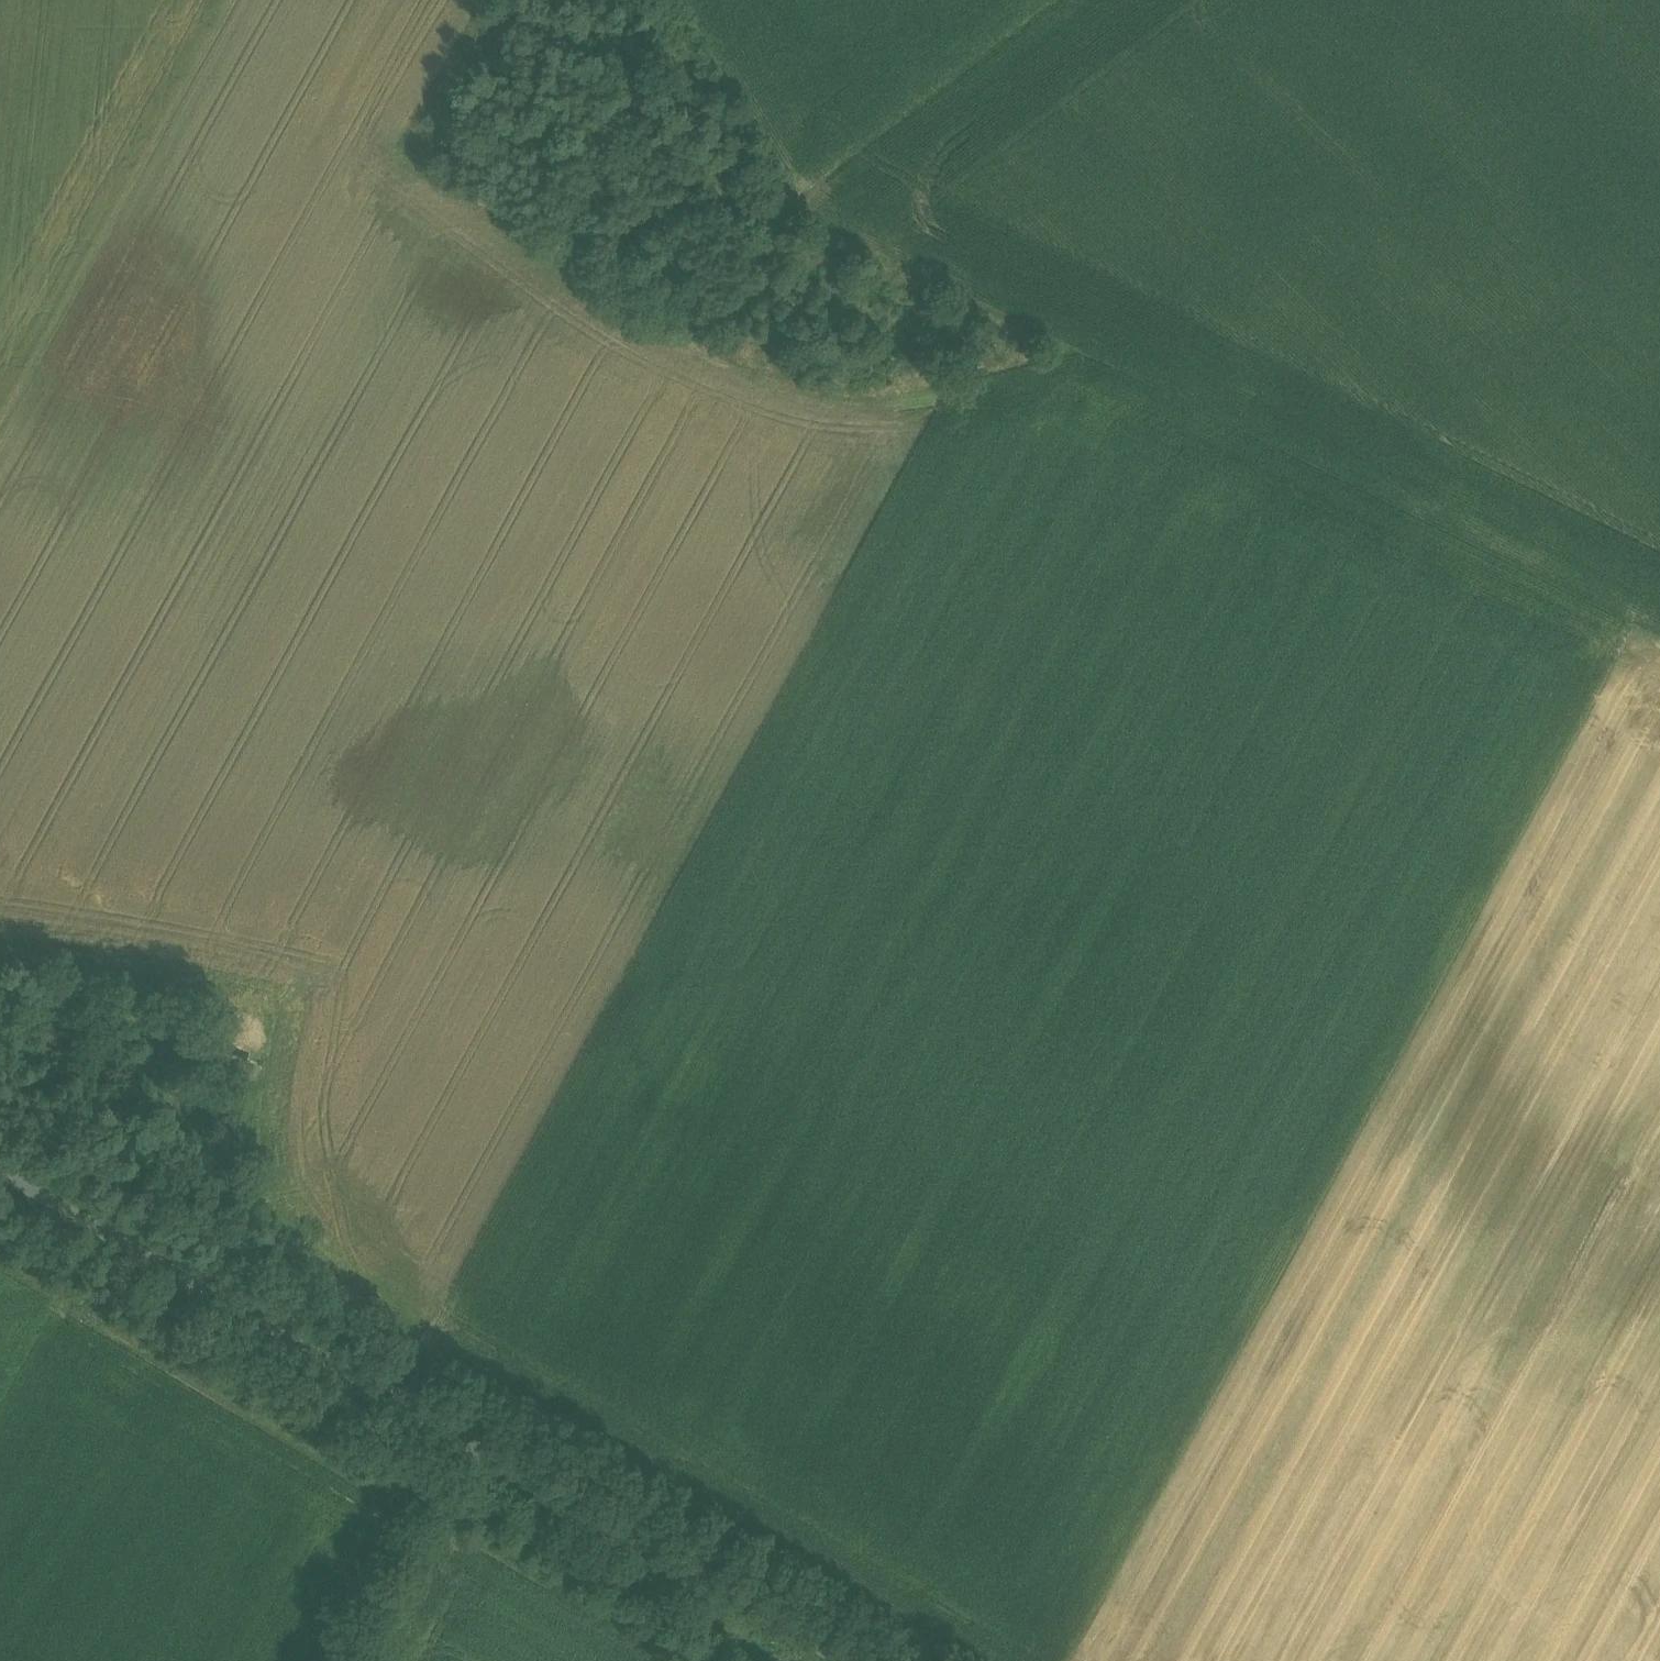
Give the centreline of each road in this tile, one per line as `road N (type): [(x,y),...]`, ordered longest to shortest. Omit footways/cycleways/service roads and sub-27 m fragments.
road 1 (residential): [(0,1157),(862,1660)]

